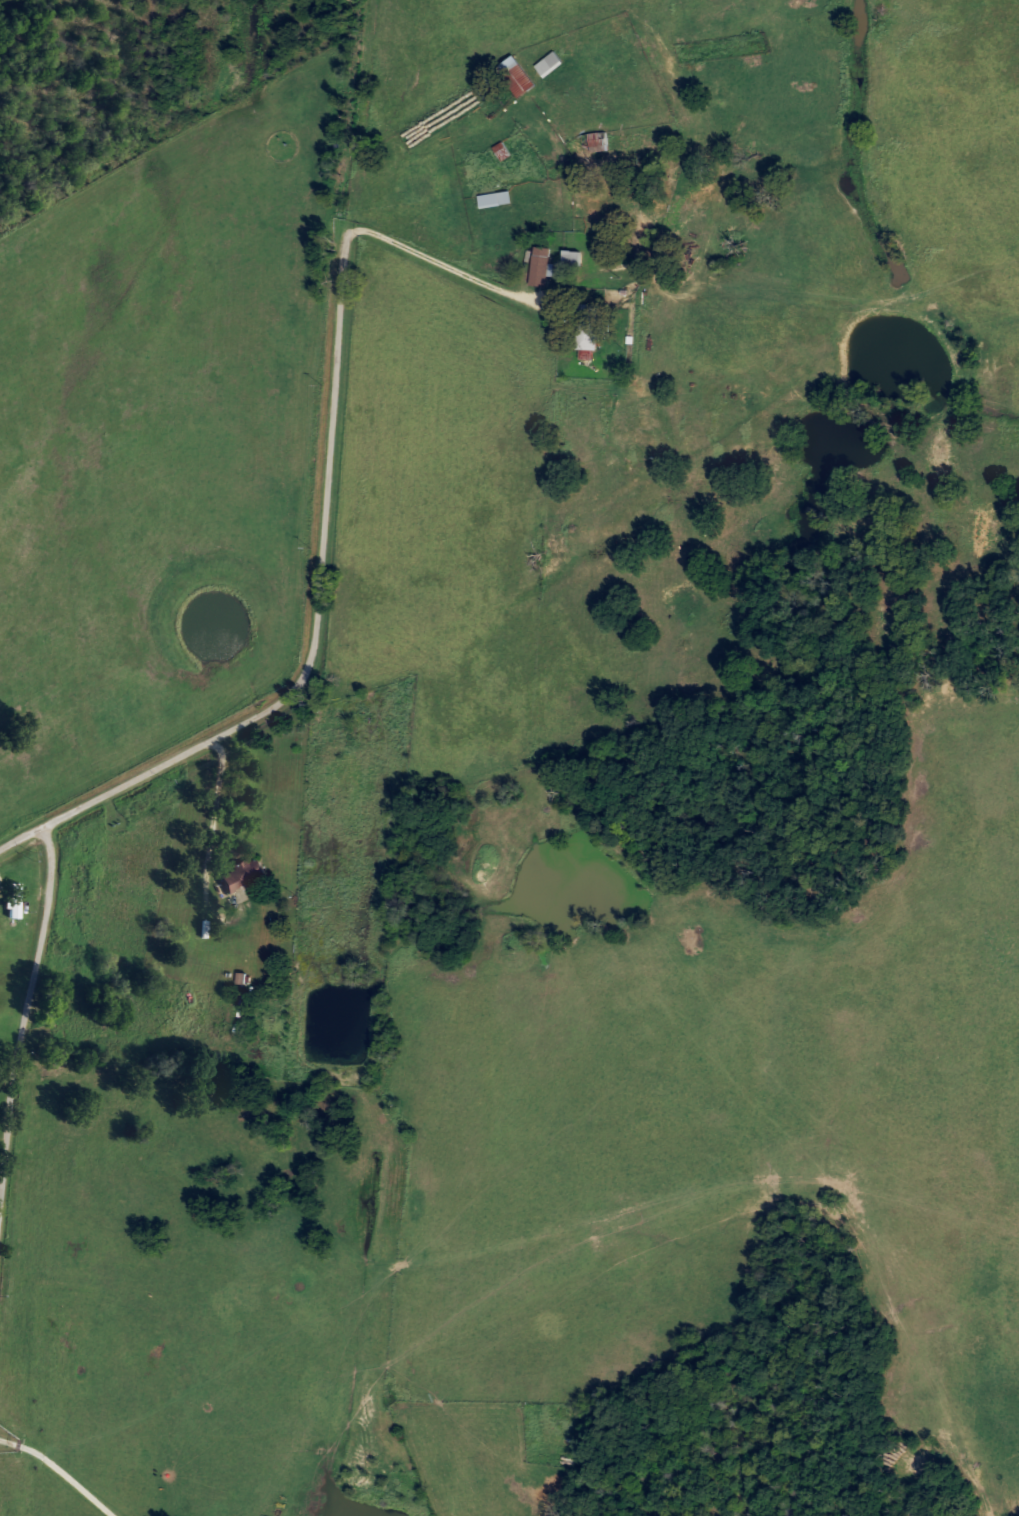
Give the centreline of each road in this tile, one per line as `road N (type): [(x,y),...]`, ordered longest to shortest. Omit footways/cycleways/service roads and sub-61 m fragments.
road 1 (residential): [(39,827),(274,705),(309,664),(367,0)]
road 2 (residential): [(39,827),(49,879),(14,1065),(0,1195)]

